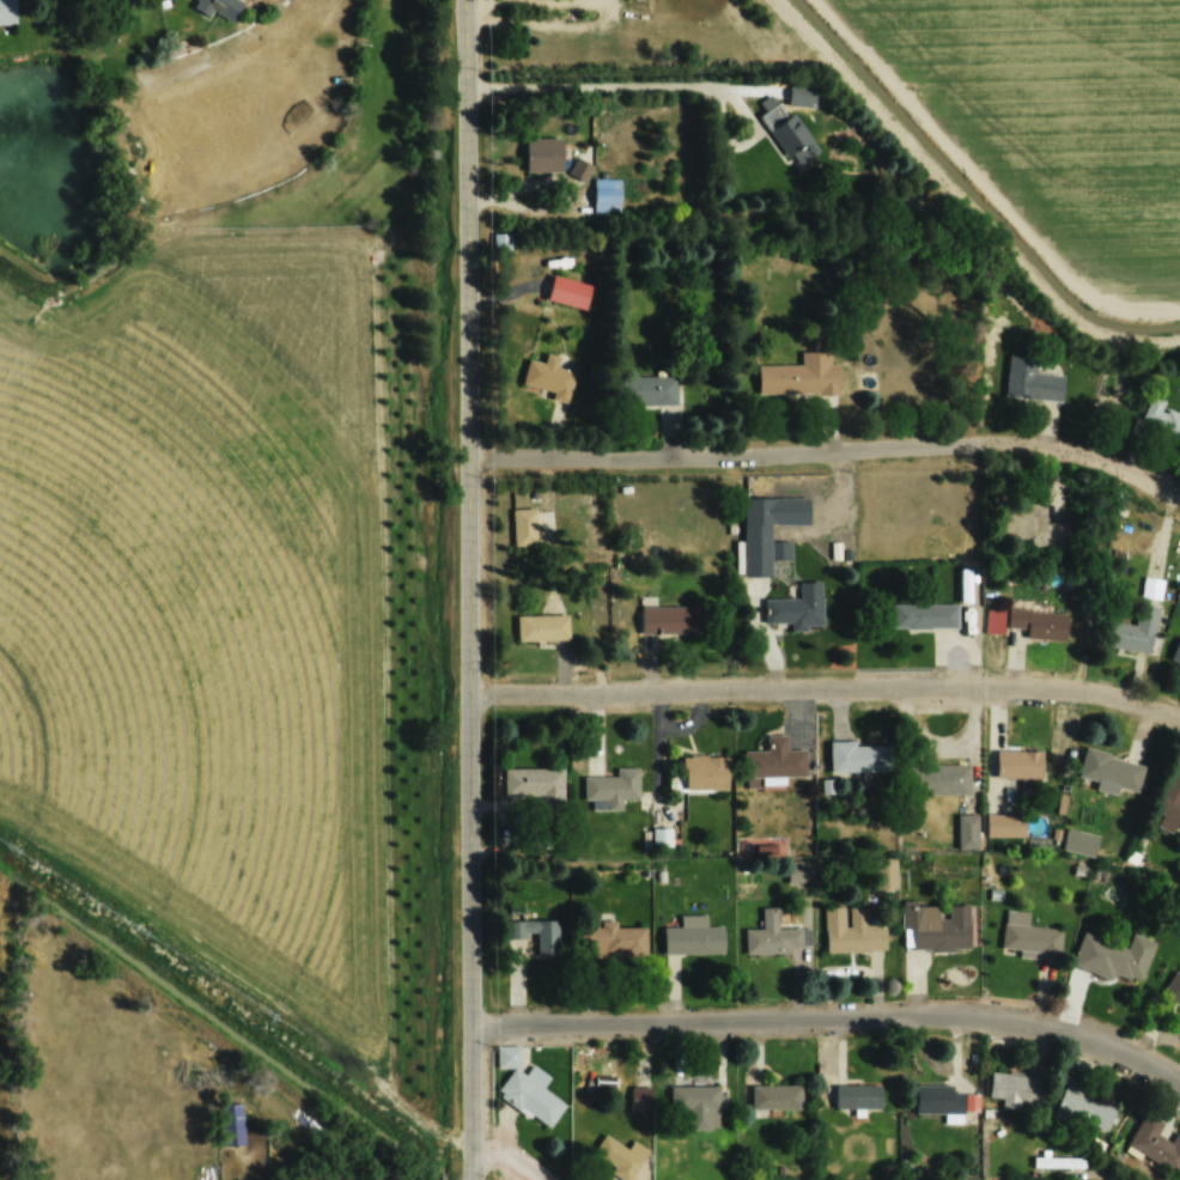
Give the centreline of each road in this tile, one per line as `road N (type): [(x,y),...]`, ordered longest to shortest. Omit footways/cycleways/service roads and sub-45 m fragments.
road 1 (residential): [(476,1179),(471,0)]
road 2 (residential): [(476,1024),(1014,1021),(1079,1034),(1179,1087)]
road 3 (residential): [(1179,496),(1078,452),(1036,445),(474,455)]
road 4 (residential): [(1179,721),(1111,694),(1041,687),(473,694)]

